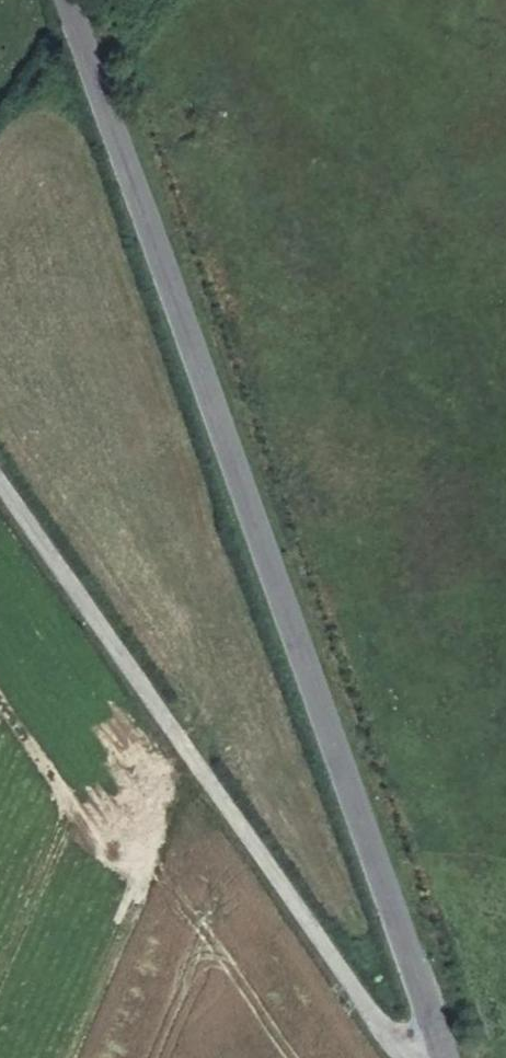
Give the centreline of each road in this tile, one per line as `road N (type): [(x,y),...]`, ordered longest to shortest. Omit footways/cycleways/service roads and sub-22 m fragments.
road 1 (tertiary): [(62,0),(443,1057)]
road 2 (unclassified): [(0,486),(398,1054),(416,1057)]

